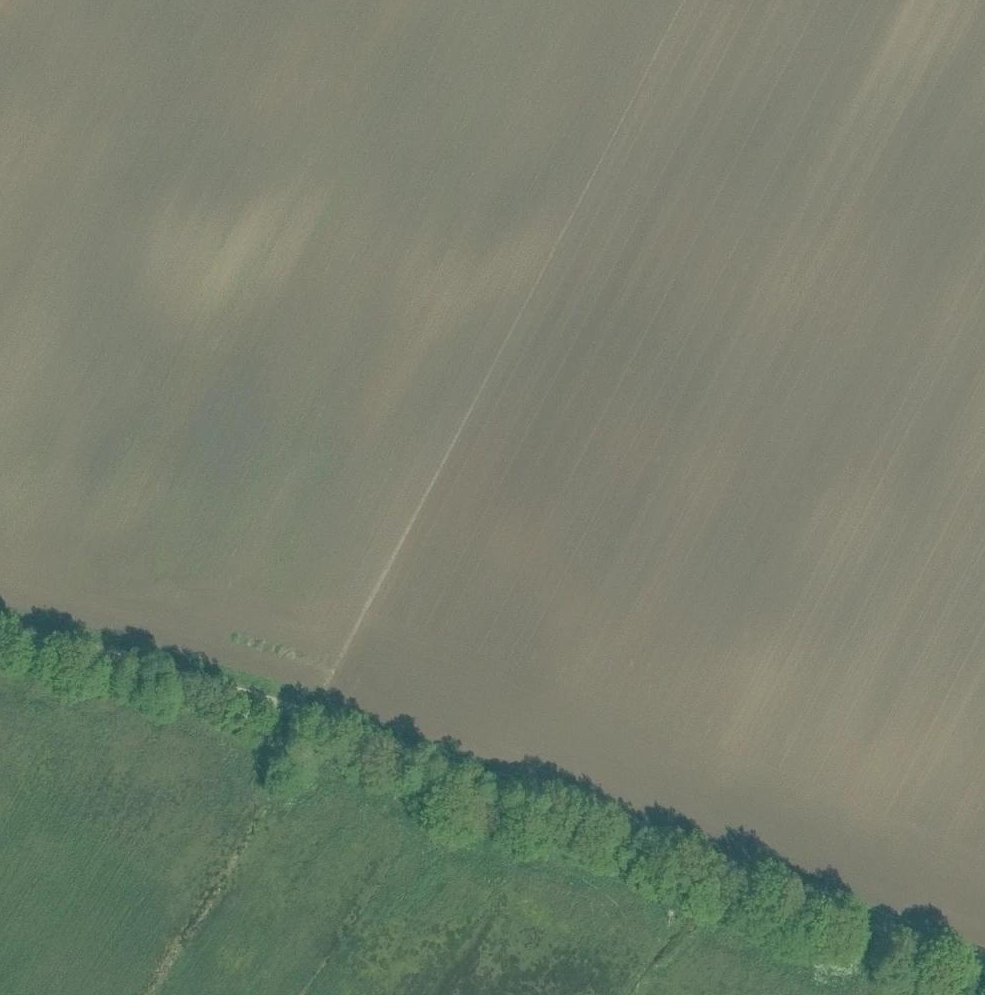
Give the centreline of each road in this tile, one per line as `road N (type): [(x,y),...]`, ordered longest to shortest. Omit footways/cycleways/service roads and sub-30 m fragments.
road 1 (track): [(0,632),(425,766),(984,970)]

